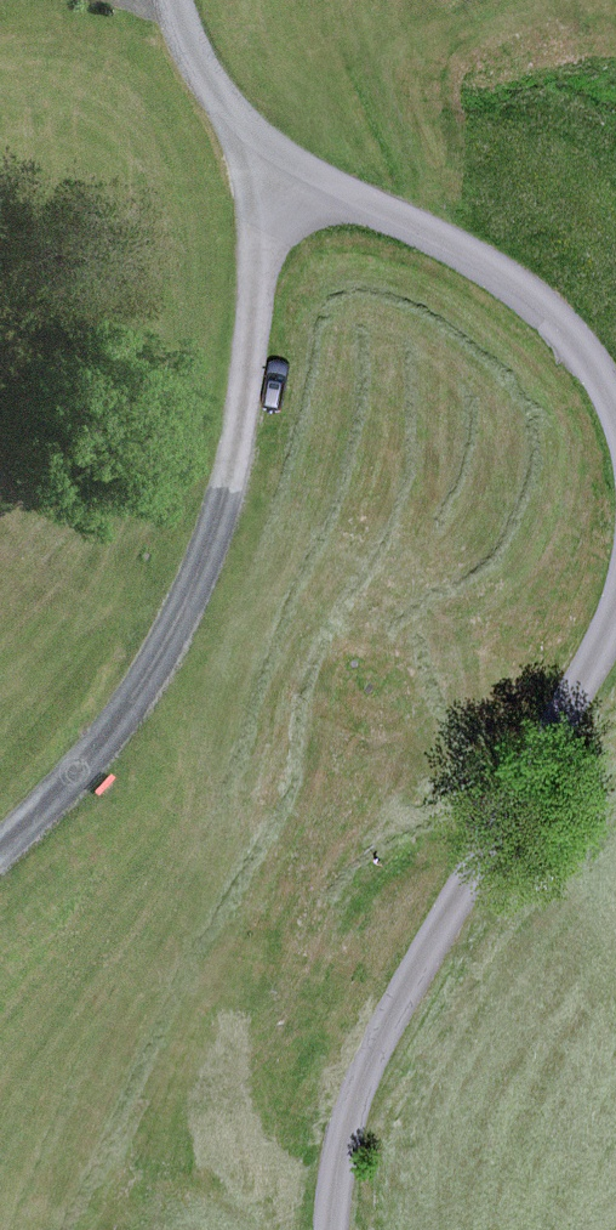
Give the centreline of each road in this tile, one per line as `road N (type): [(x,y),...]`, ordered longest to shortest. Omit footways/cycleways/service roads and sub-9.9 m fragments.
road 1 (track): [(279,159),(233,473),(205,562),(119,722),(0,853)]
road 2 (unclassified): [(332,1229),(342,1146),(361,1081),(615,607)]
road 3 (unclassified): [(615,409),(594,365),(542,300),(279,159),(230,112),(197,63),(174,0)]

